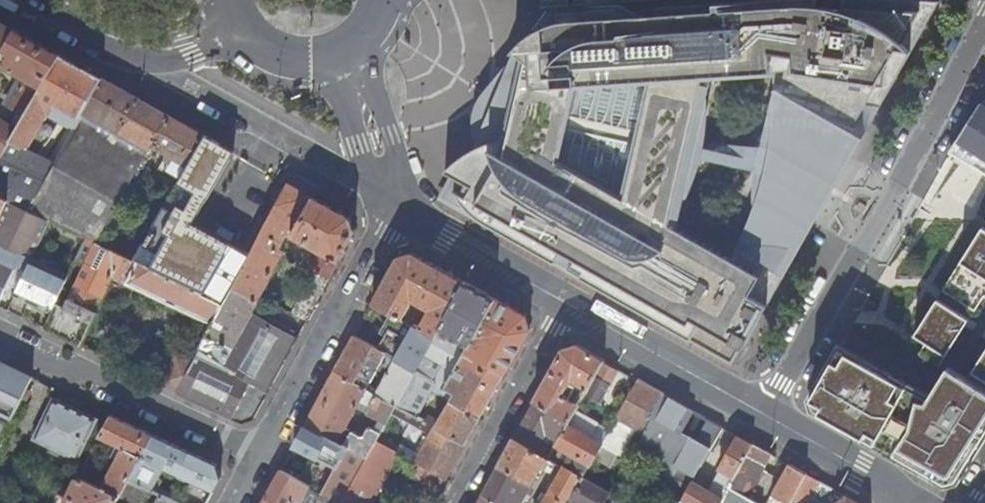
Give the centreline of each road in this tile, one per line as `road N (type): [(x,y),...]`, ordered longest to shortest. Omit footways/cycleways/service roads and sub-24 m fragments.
road 1 (residential): [(984,22),(766,414)]
road 2 (residential): [(260,452),(0,333)]
road 3 (residential): [(260,452),(396,204)]
road 4 (secondary): [(563,300),(766,414)]
road 5 (residential): [(563,300),(450,502)]
road 6 (secondary): [(396,204),(563,300)]
road 7 (secondary): [(766,414),(919,502)]
road 8 (secondary): [(396,204),(341,50)]

